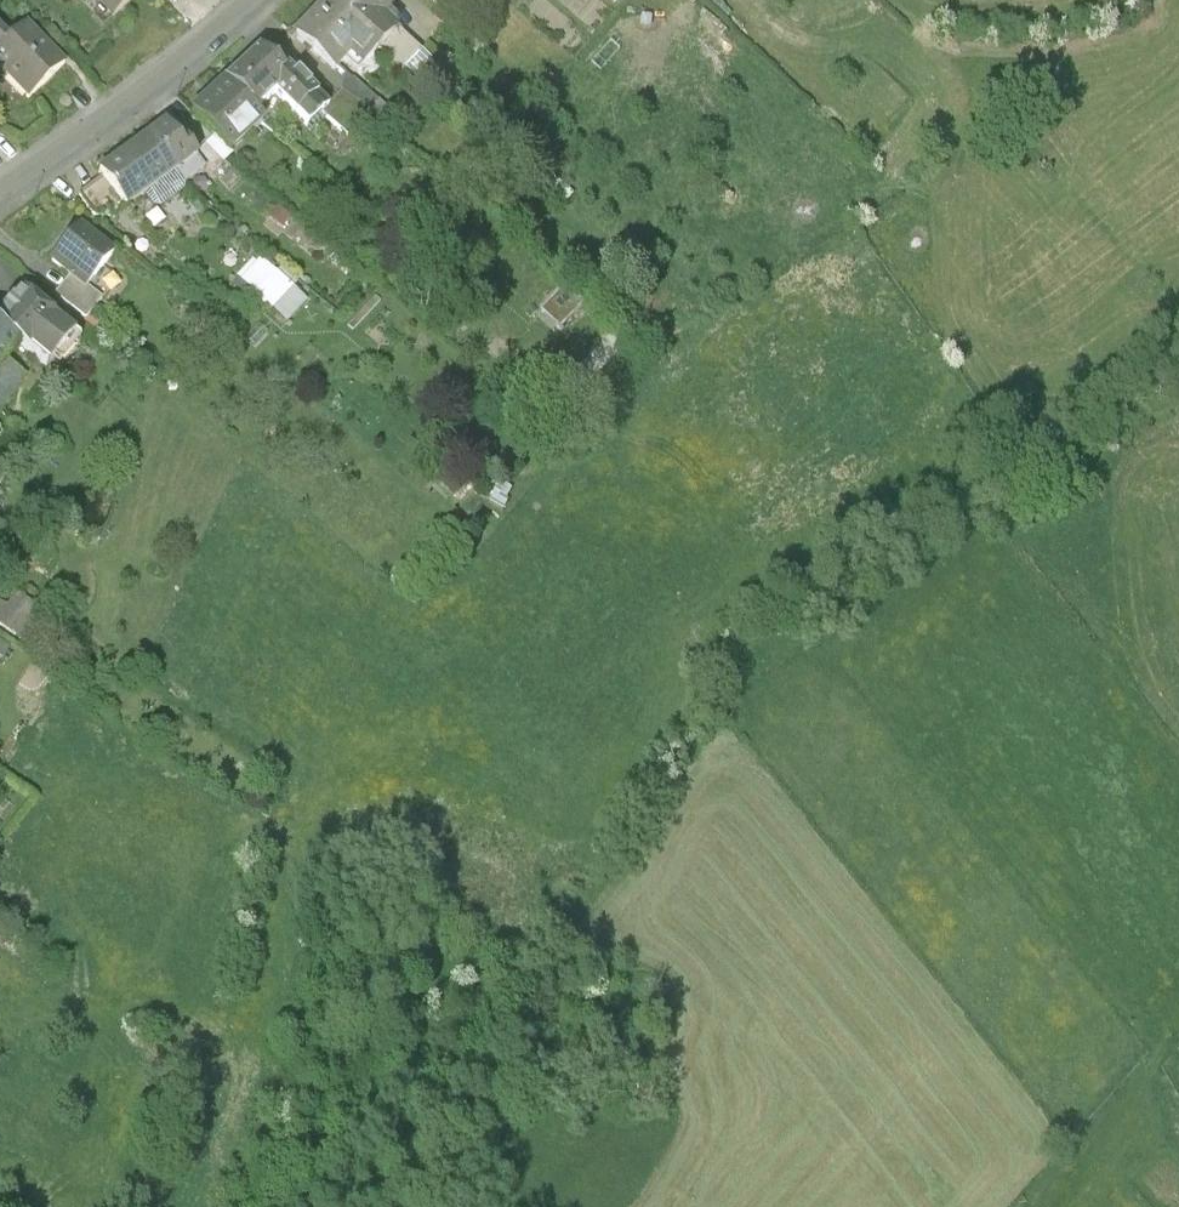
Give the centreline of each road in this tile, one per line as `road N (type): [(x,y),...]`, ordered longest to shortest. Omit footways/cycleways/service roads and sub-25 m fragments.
road 1 (tertiary): [(251,0),(0,192)]

